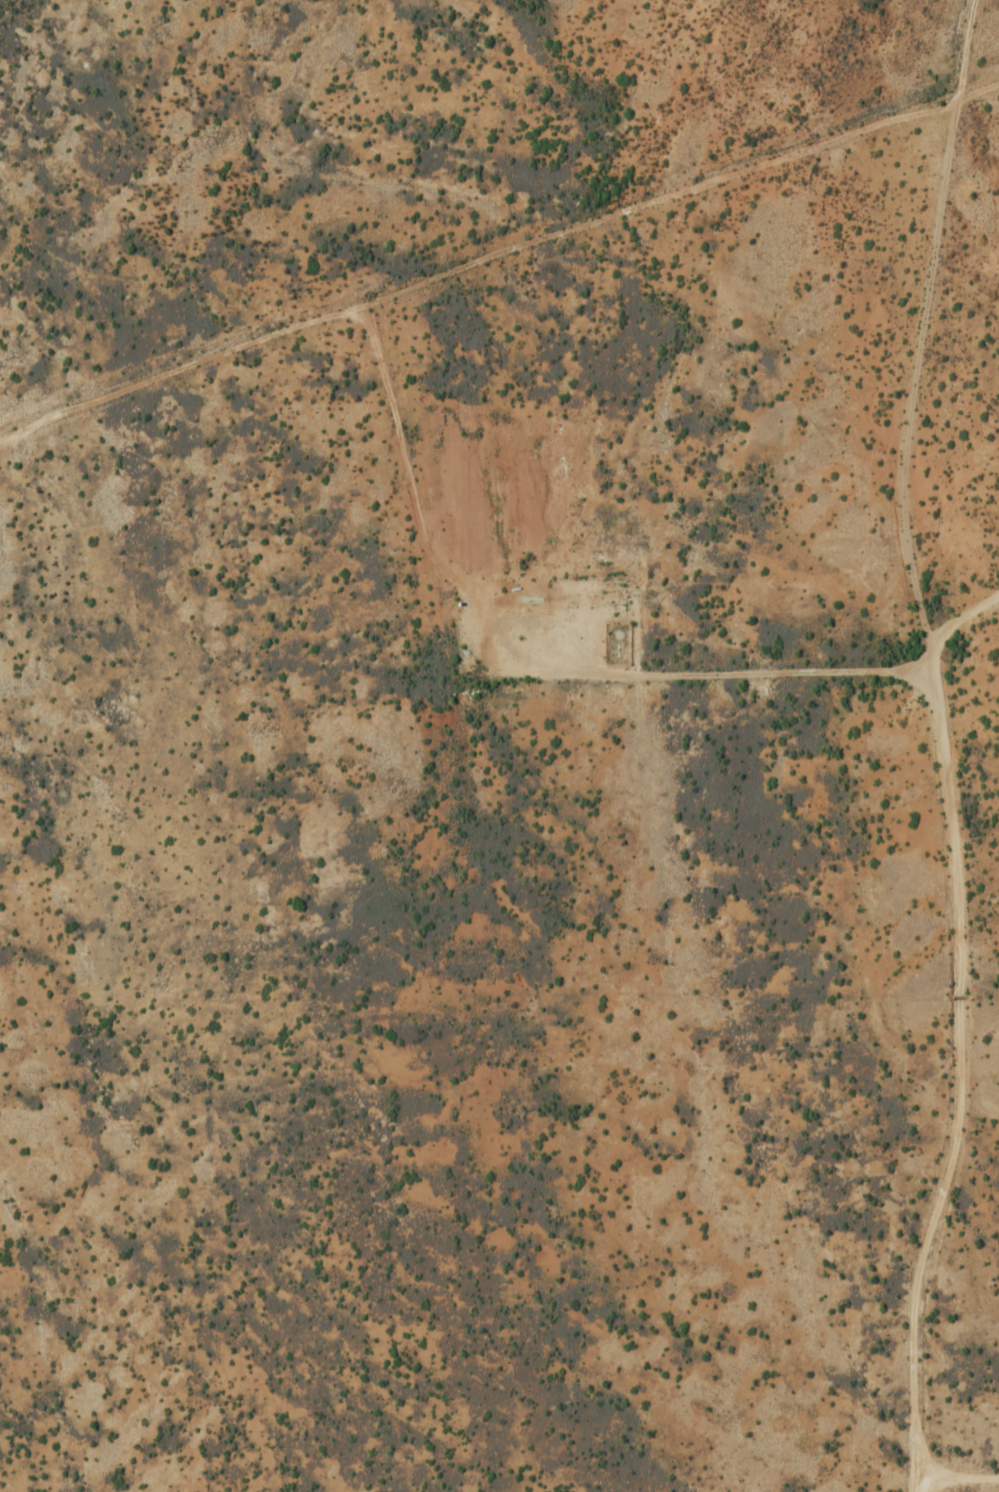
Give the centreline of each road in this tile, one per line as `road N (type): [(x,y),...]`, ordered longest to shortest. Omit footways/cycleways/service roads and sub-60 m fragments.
road 1 (residential): [(975,0),(900,503),(940,676),(968,981),(961,1139),(908,1308),(916,1375),(912,1491)]

